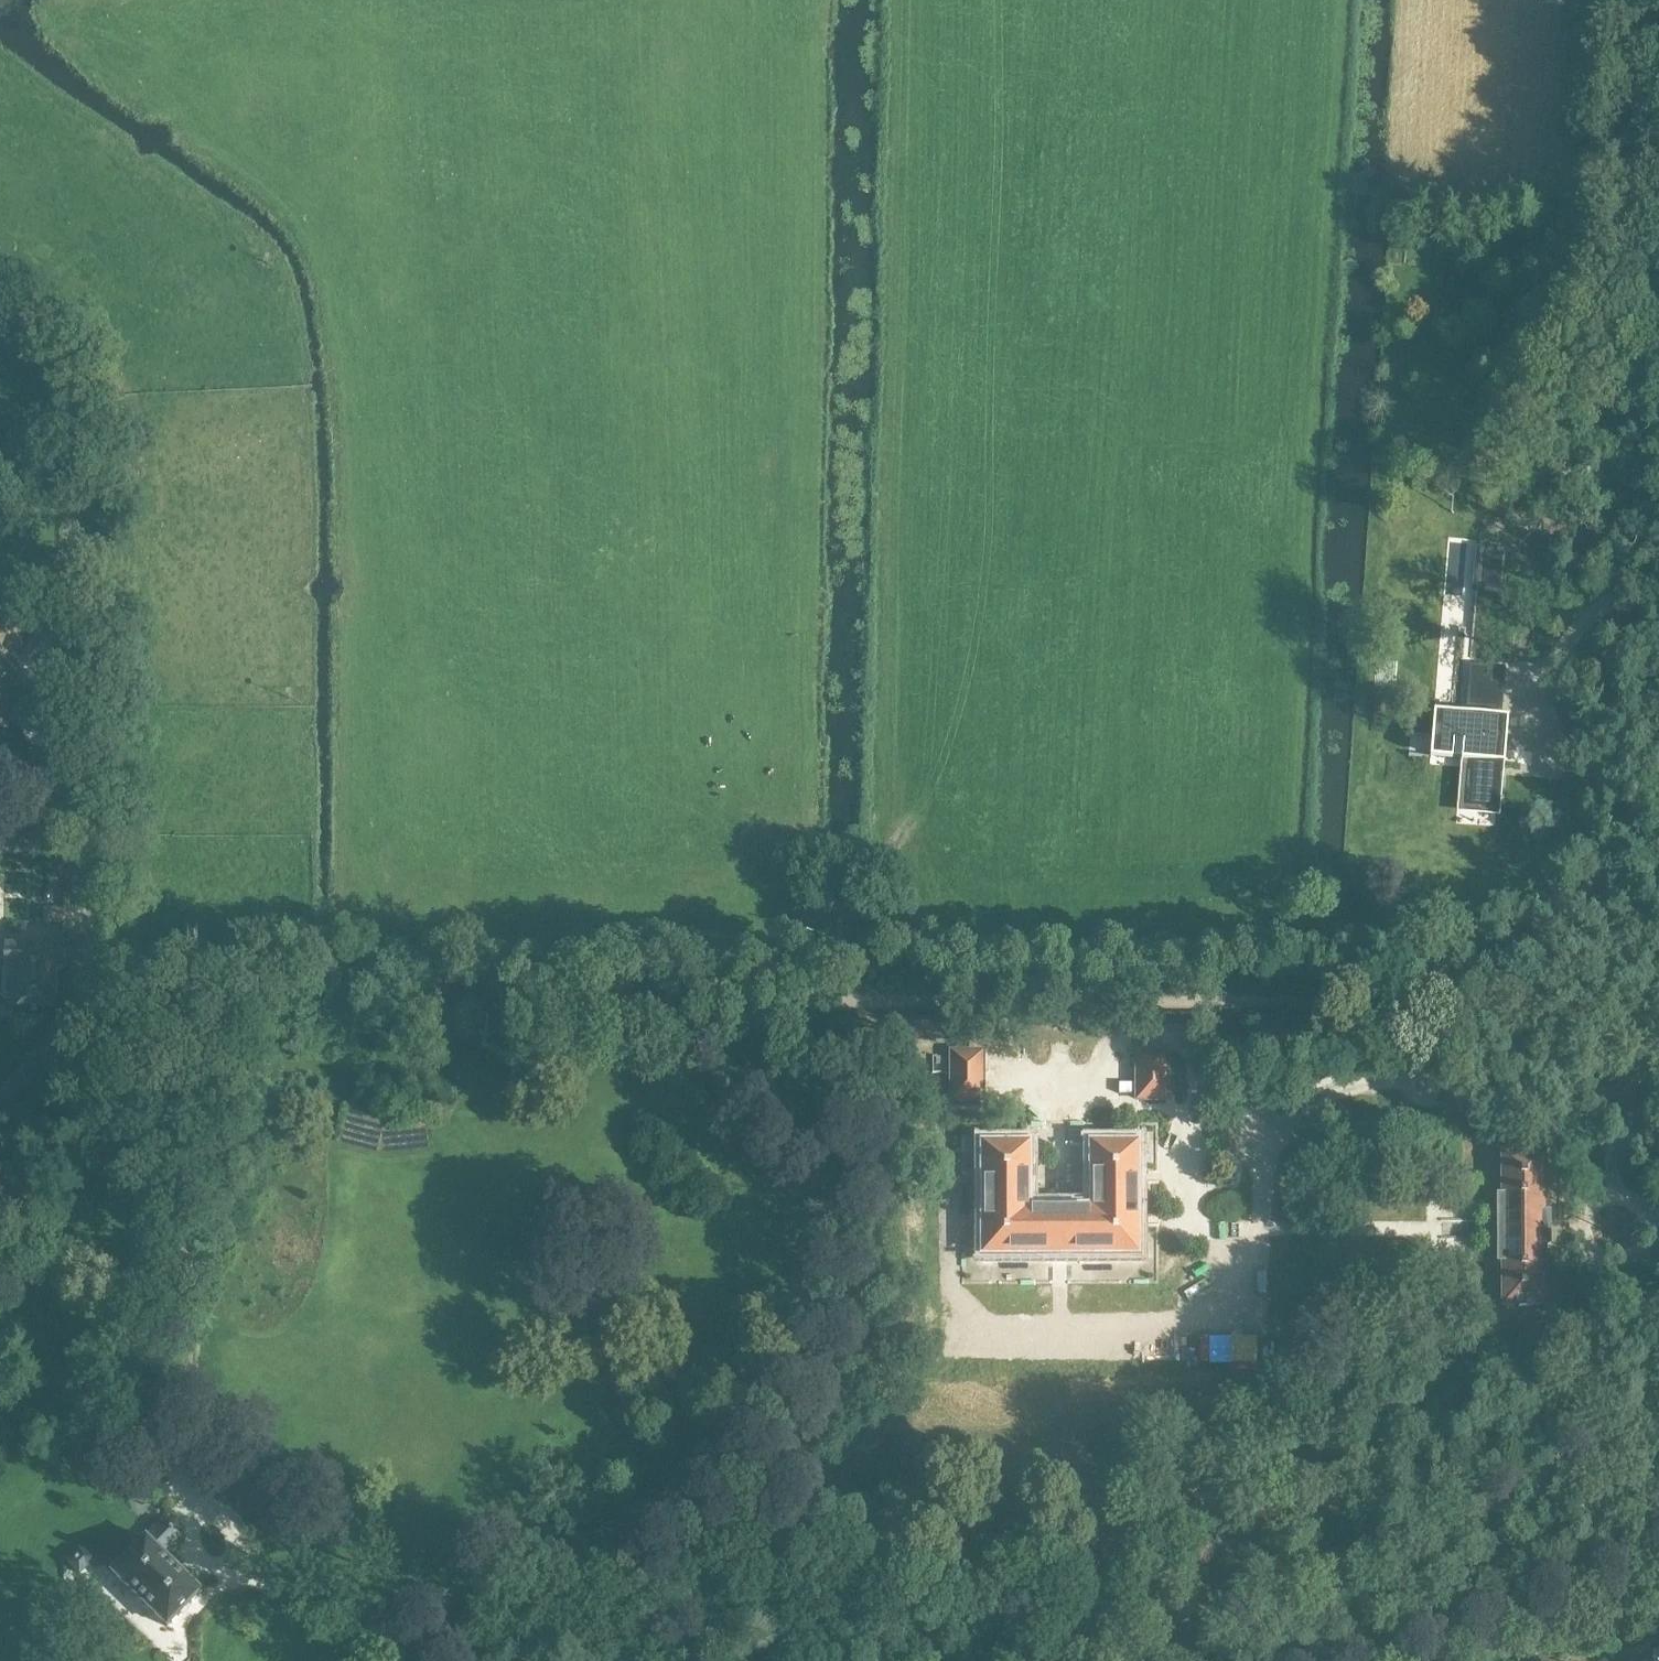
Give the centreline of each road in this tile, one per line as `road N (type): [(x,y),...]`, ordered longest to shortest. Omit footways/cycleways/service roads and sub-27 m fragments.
road 1 (track): [(1658,1016),(75,1008)]
road 2 (unclassified): [(0,1096),(75,1008),(82,952),(65,643),(68,417),(61,386),(32,352),(0,333)]
road 3 (track): [(195,1291),(86,1054),(60,1029)]
road 4 (residential): [(1658,1573),(1413,1660)]

